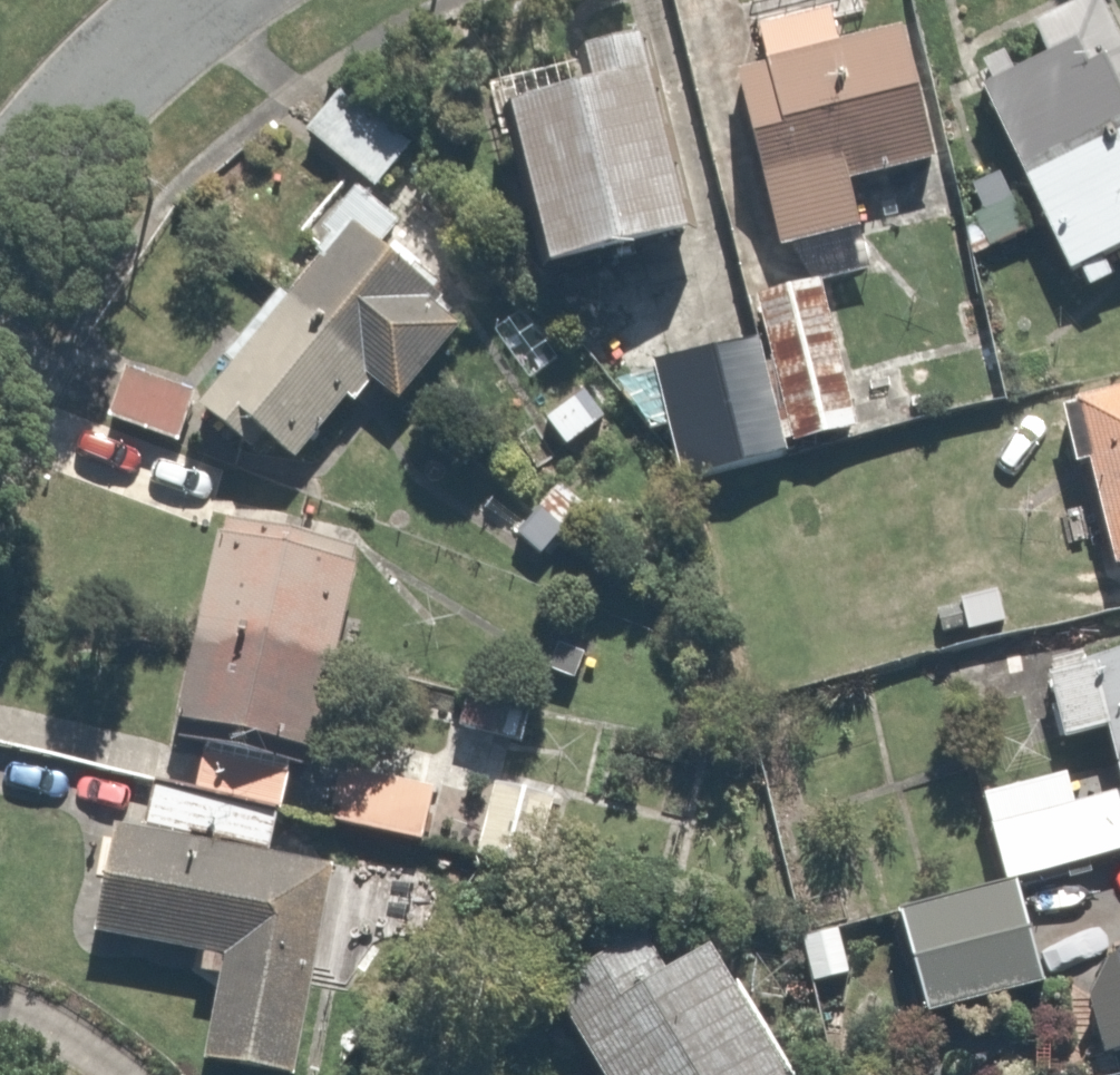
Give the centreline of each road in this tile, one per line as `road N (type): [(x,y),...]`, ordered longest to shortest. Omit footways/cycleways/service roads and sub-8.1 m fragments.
road 1 (residential): [(198,0),(147,43),(0,235)]

